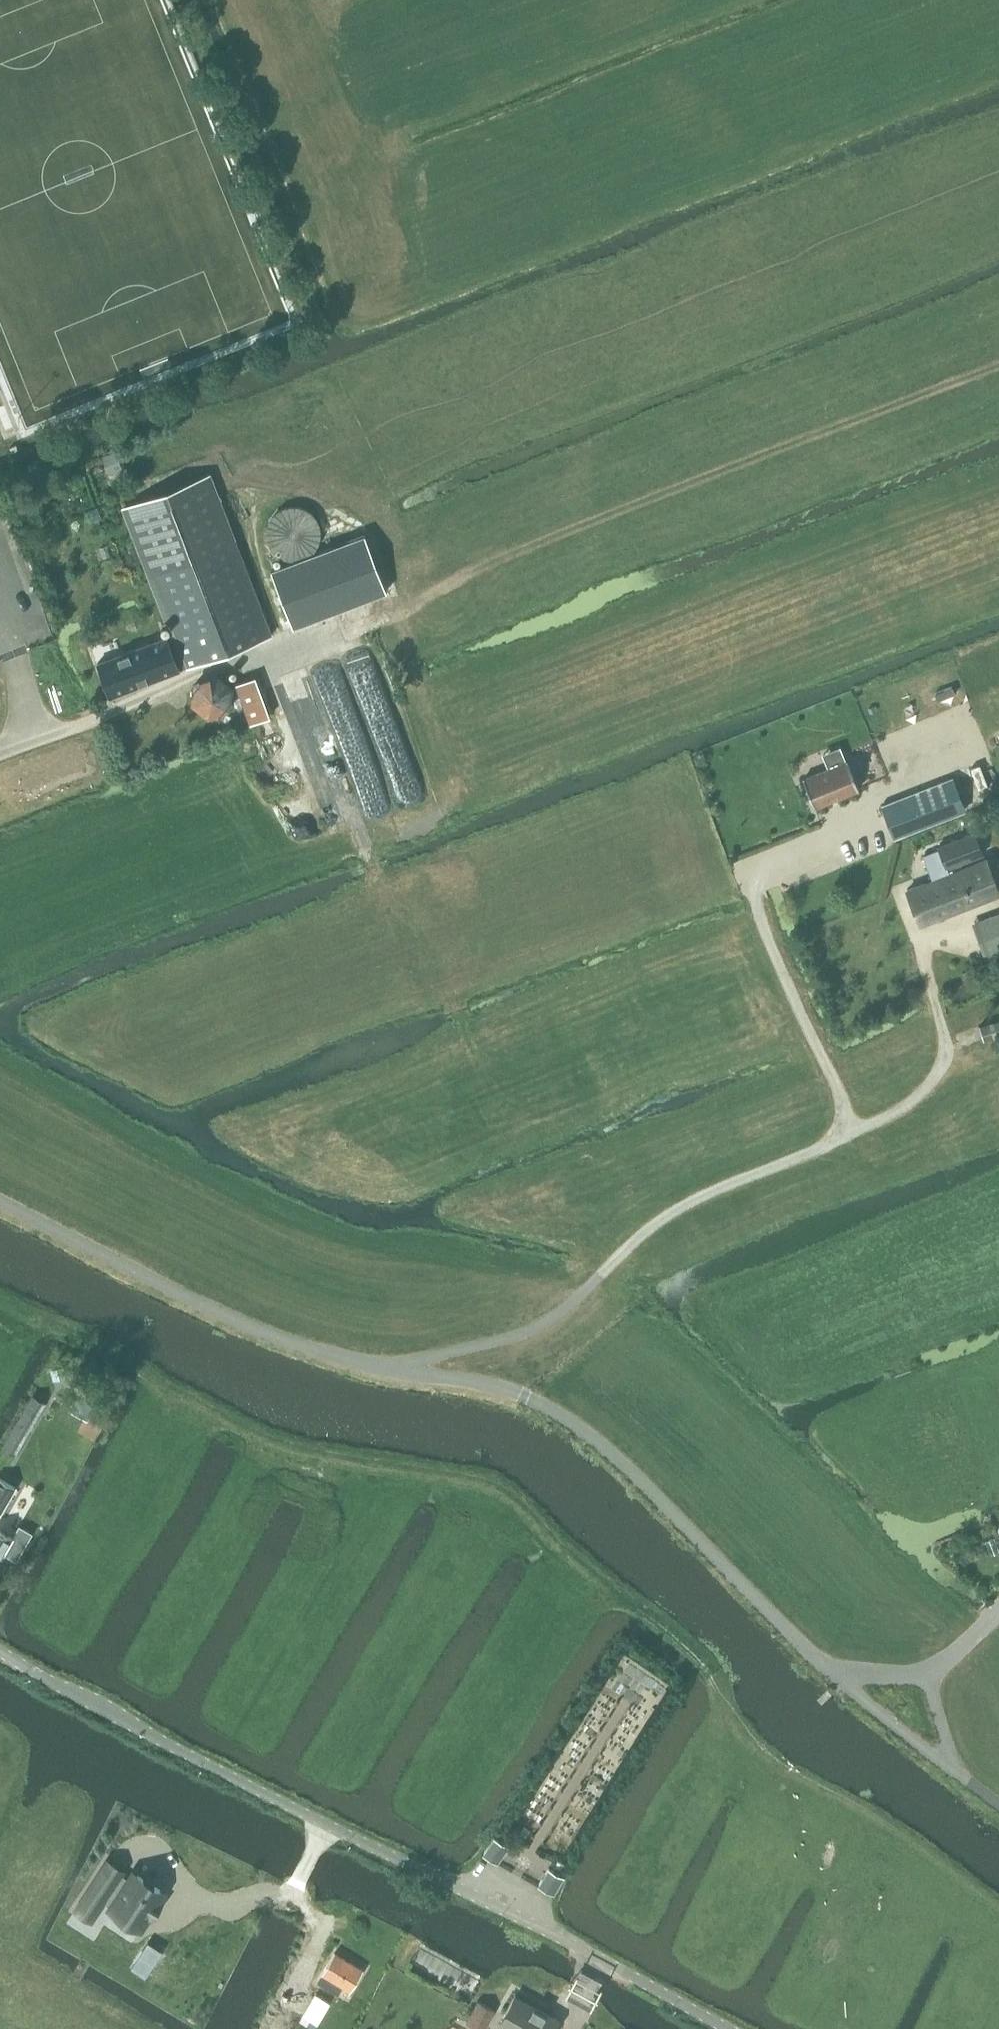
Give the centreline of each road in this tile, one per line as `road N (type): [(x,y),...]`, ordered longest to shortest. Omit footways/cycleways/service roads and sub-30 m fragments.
road 1 (unclassified): [(998,1803),(822,1664),(575,1424),(517,1392),(363,1362),(227,1317),(0,1201)]
road 2 (track): [(392,1367),(527,1332),(688,1202),(914,1099),(946,1052),(922,934),(998,904)]
road 3 (unclassified): [(733,2028),(0,1651)]
road 4 (track): [(833,1141),(843,1123),(839,1092),(762,924),(755,888),(761,868),(774,854),(866,812),(881,778),(980,740)]
road 5 (track): [(311,631),(0,753)]
road 6 (track): [(822,1664),(924,1673),(959,1653),(998,1608)]
road 7 (track): [(27,742),(24,673),(0,606)]

